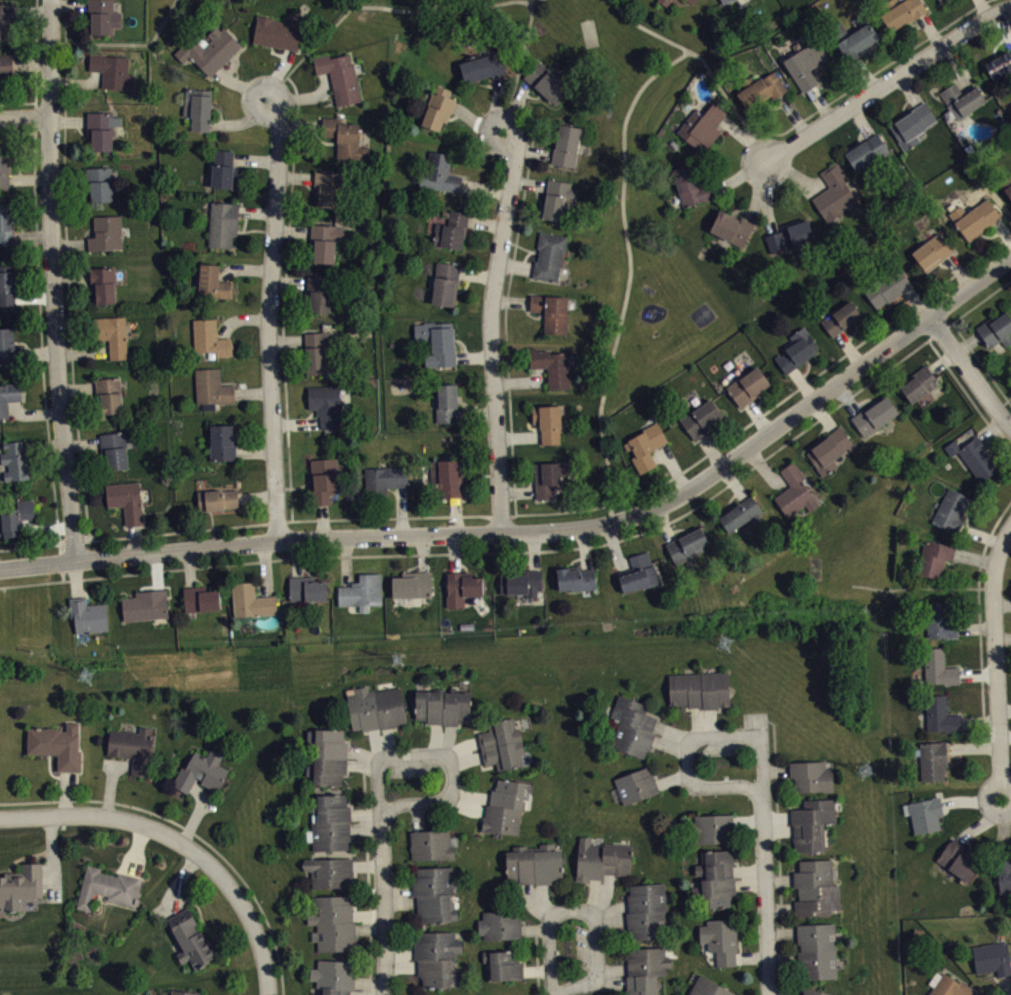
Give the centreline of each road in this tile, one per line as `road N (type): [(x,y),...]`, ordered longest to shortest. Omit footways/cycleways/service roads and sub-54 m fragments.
road 1 (tertiary): [(0,568),(612,523),(687,490),(1010,256)]
road 2 (residential): [(52,0),(57,363),(75,560)]
road 3 (residential): [(267,98),(281,125),(268,342),(279,543)]
road 4 (residential): [(501,131),(514,167),(491,305),(502,533)]
road 5 (residential): [(268,994),(258,935),(234,893),(168,837),(87,815),(0,818)]
road 6 (residential): [(1010,7),(765,161)]
road 7 (residential): [(1010,525),(993,583),(1002,799)]
road 8 (residential): [(762,797),(755,737),(692,740),(690,783),(750,787),(762,797)]
road 9 (residential): [(382,817),(401,804),(449,796),(450,763),(436,755),(387,756),(378,767),(382,817)]
road 10 (residential): [(558,994),(598,974),(594,914),(551,917),(553,994)]
road 11 (residential): [(769,994),(762,797)]
road 12 (residential): [(384,994),(382,817)]
road 13 (residential): [(929,317),(1010,427)]

